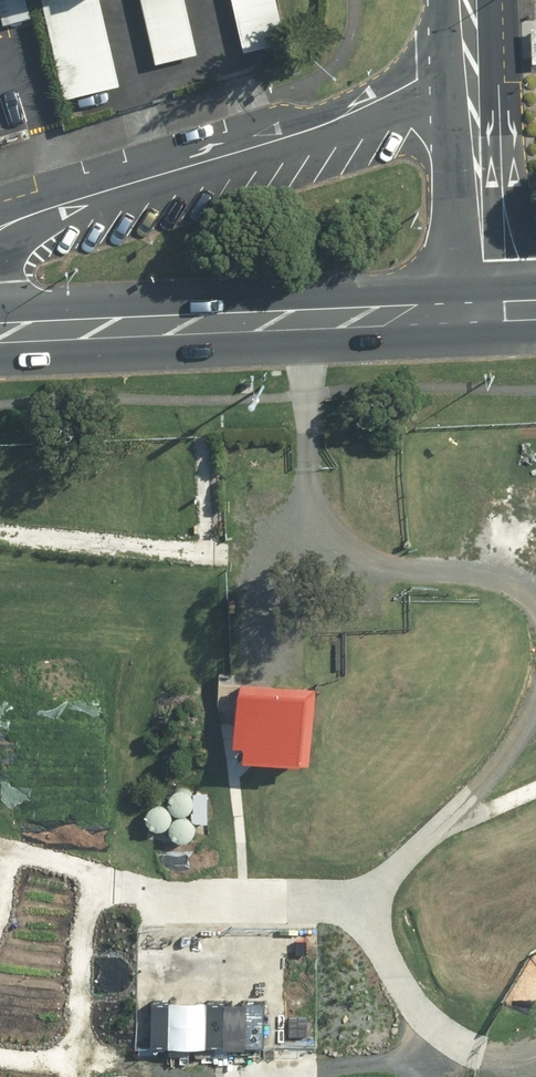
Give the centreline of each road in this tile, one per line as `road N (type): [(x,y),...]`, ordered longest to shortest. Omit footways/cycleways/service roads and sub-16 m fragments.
road 1 (secondary): [(0,323),(479,297)]
road 2 (track): [(302,306),(309,530),(363,562),(504,592),(535,612)]
road 3 (track): [(535,714),(479,794),(413,863),(353,887),(293,889)]
road 4 (track): [(293,889),(181,889),(44,838),(0,835)]
road 5 (track): [(413,863),(385,929),(409,1019),(451,1043),(535,1035)]
road 6 (tertiary): [(479,297),(470,0)]

